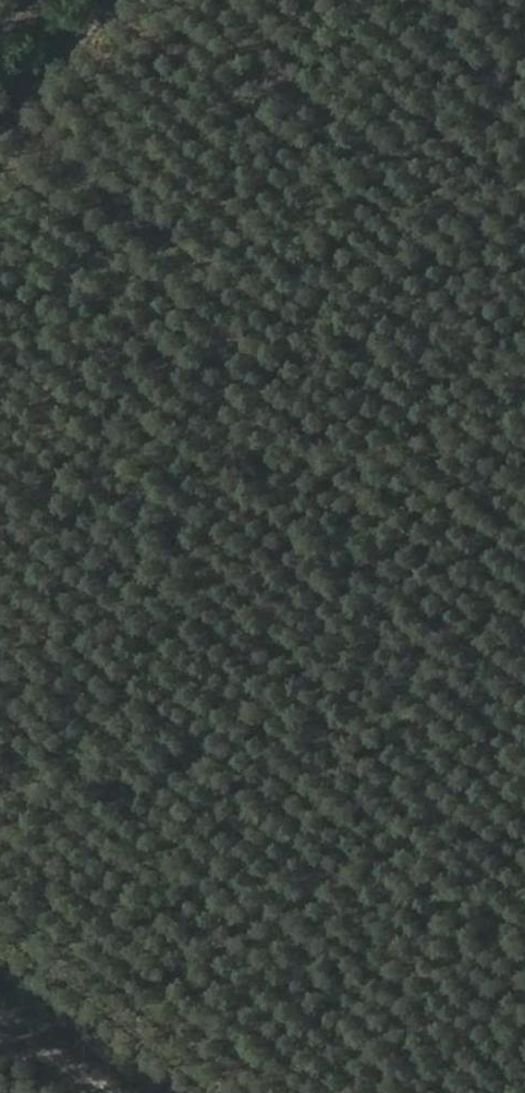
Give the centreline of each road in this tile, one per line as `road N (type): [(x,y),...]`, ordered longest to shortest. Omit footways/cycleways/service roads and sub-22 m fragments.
road 1 (track): [(138,1092),(0,989)]

